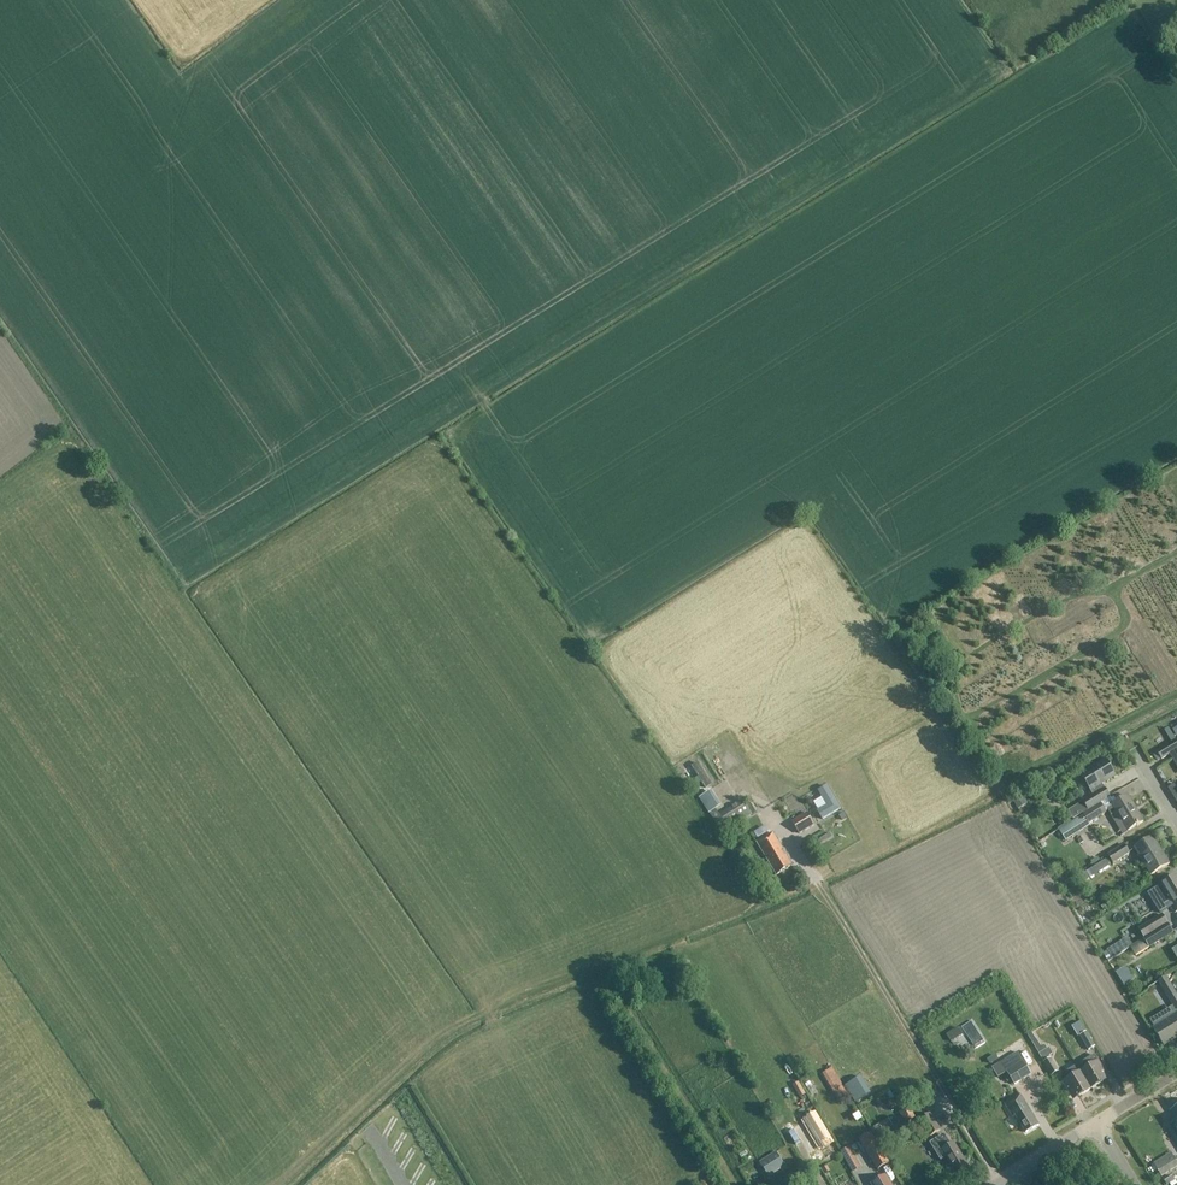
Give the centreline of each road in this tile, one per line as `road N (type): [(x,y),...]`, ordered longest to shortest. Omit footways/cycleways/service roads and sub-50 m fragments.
road 1 (unclassified): [(818,885),(999,1181)]

